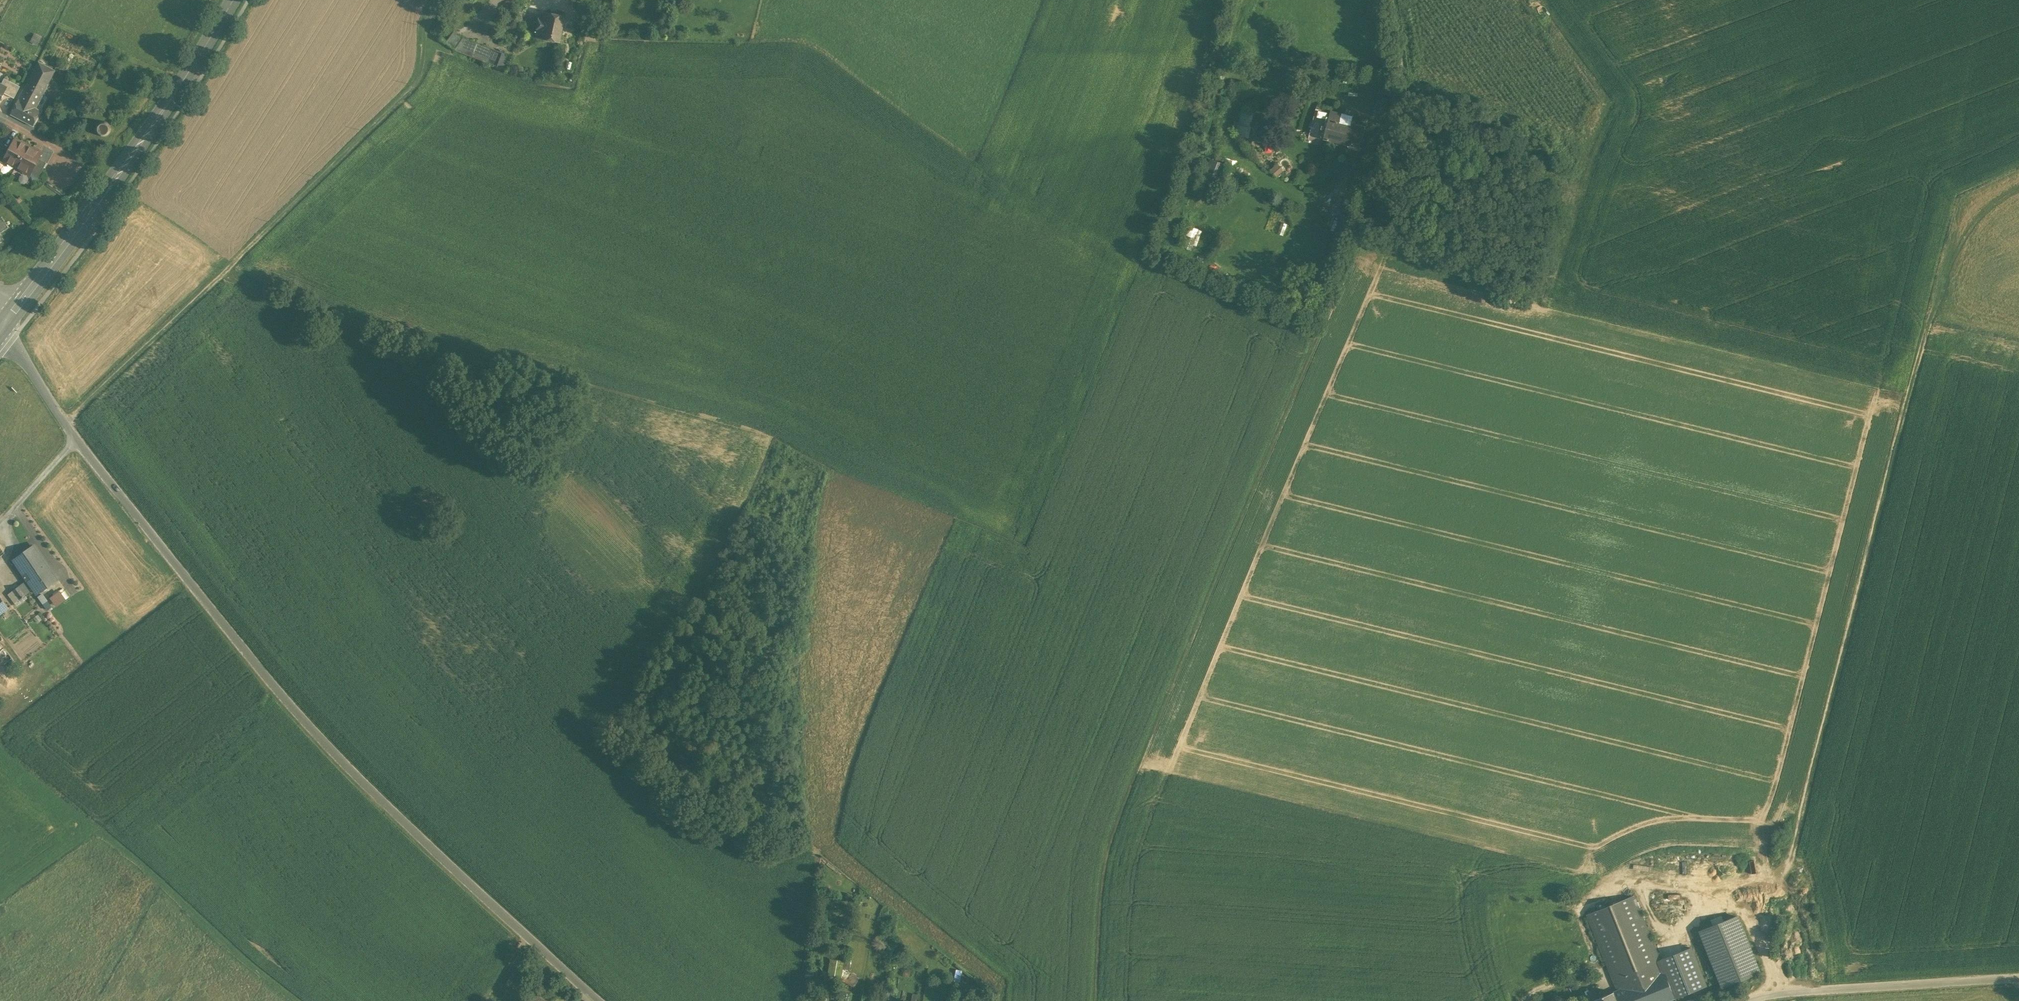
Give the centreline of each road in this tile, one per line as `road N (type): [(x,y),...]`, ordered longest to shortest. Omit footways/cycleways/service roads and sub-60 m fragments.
road 1 (track): [(1098,1000),(1106,859),(1121,804),(1361,229),(1400,99),(1390,0)]
road 2 (unclassified): [(599,1000),(317,734),(76,438),(5,323)]
road 3 (track): [(64,420),(415,85),(425,26),(441,0)]
road 4 (primary): [(5,323),(181,86),(232,0)]
road 5 (unclassified): [(2018,978),(1743,1000)]

